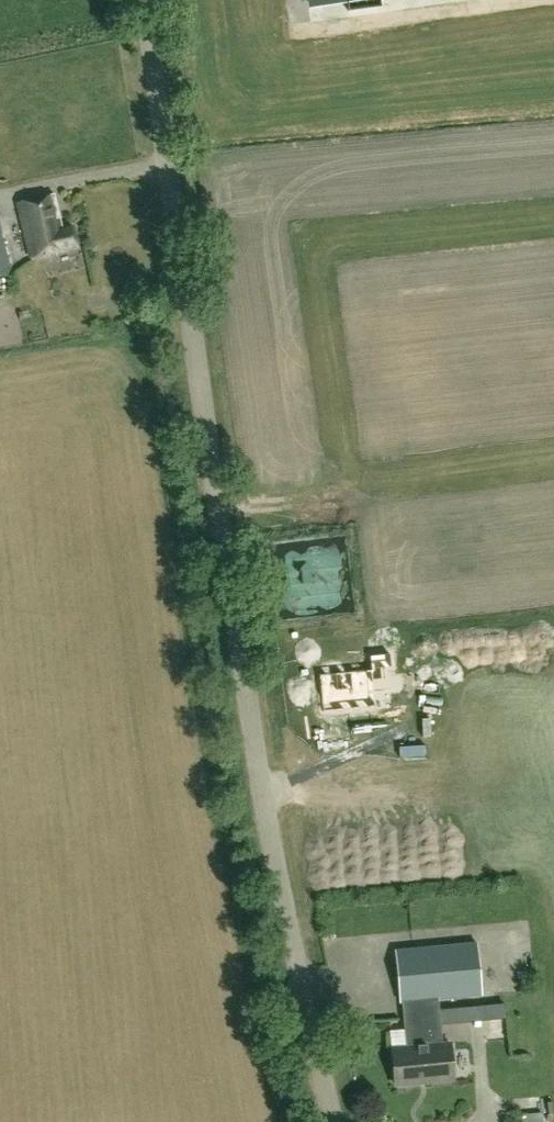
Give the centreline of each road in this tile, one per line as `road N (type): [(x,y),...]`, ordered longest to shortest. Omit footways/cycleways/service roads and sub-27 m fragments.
road 1 (unclassified): [(337,1121),(306,995),(144,0)]

